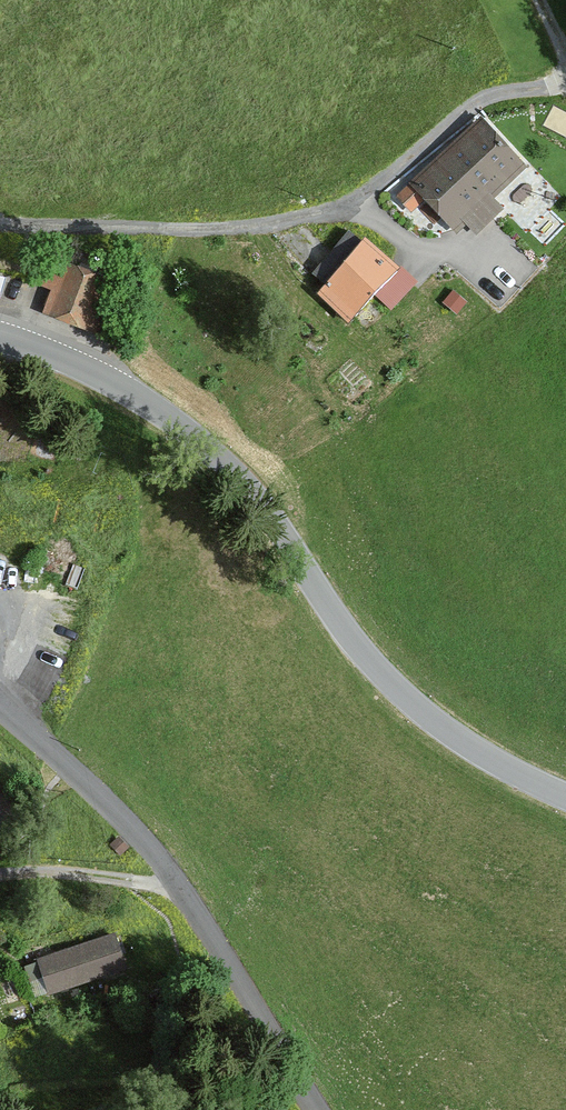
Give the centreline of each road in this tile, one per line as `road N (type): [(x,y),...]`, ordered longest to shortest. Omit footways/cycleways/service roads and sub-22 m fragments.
road 1 (tertiary): [(0,337),(91,372),(198,438),(253,493),(332,611),(417,708),(565,798)]
road 2 (unclassified): [(317,1109),(177,875),(0,705)]
road 3 (residential): [(0,225),(217,228),(351,203)]
road 4 (track): [(0,878),(56,869),(177,875)]

